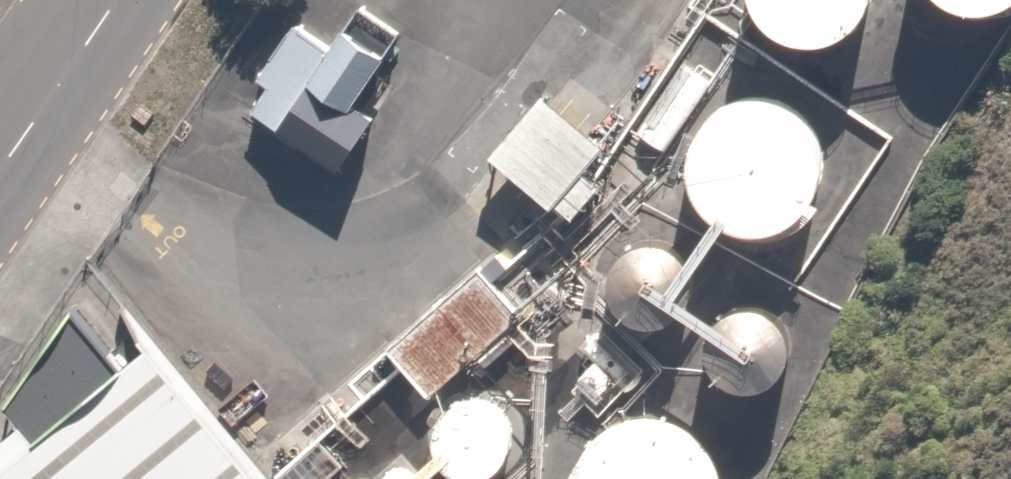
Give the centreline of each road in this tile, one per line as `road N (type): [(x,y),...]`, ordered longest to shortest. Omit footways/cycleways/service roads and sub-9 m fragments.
road 1 (unclassified): [(0,181),(122,0)]

